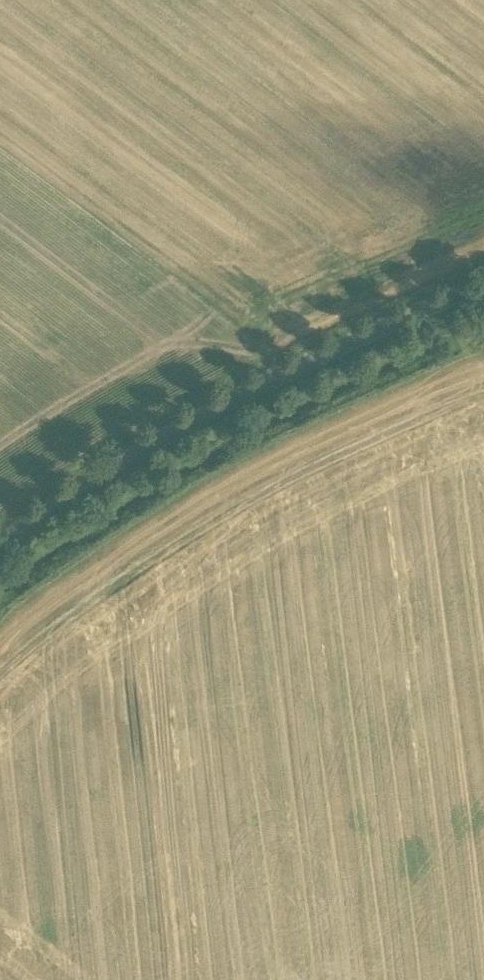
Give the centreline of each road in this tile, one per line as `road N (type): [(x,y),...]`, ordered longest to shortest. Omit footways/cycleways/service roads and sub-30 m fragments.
road 1 (unclassified): [(483,269),(390,307),(0,537)]

